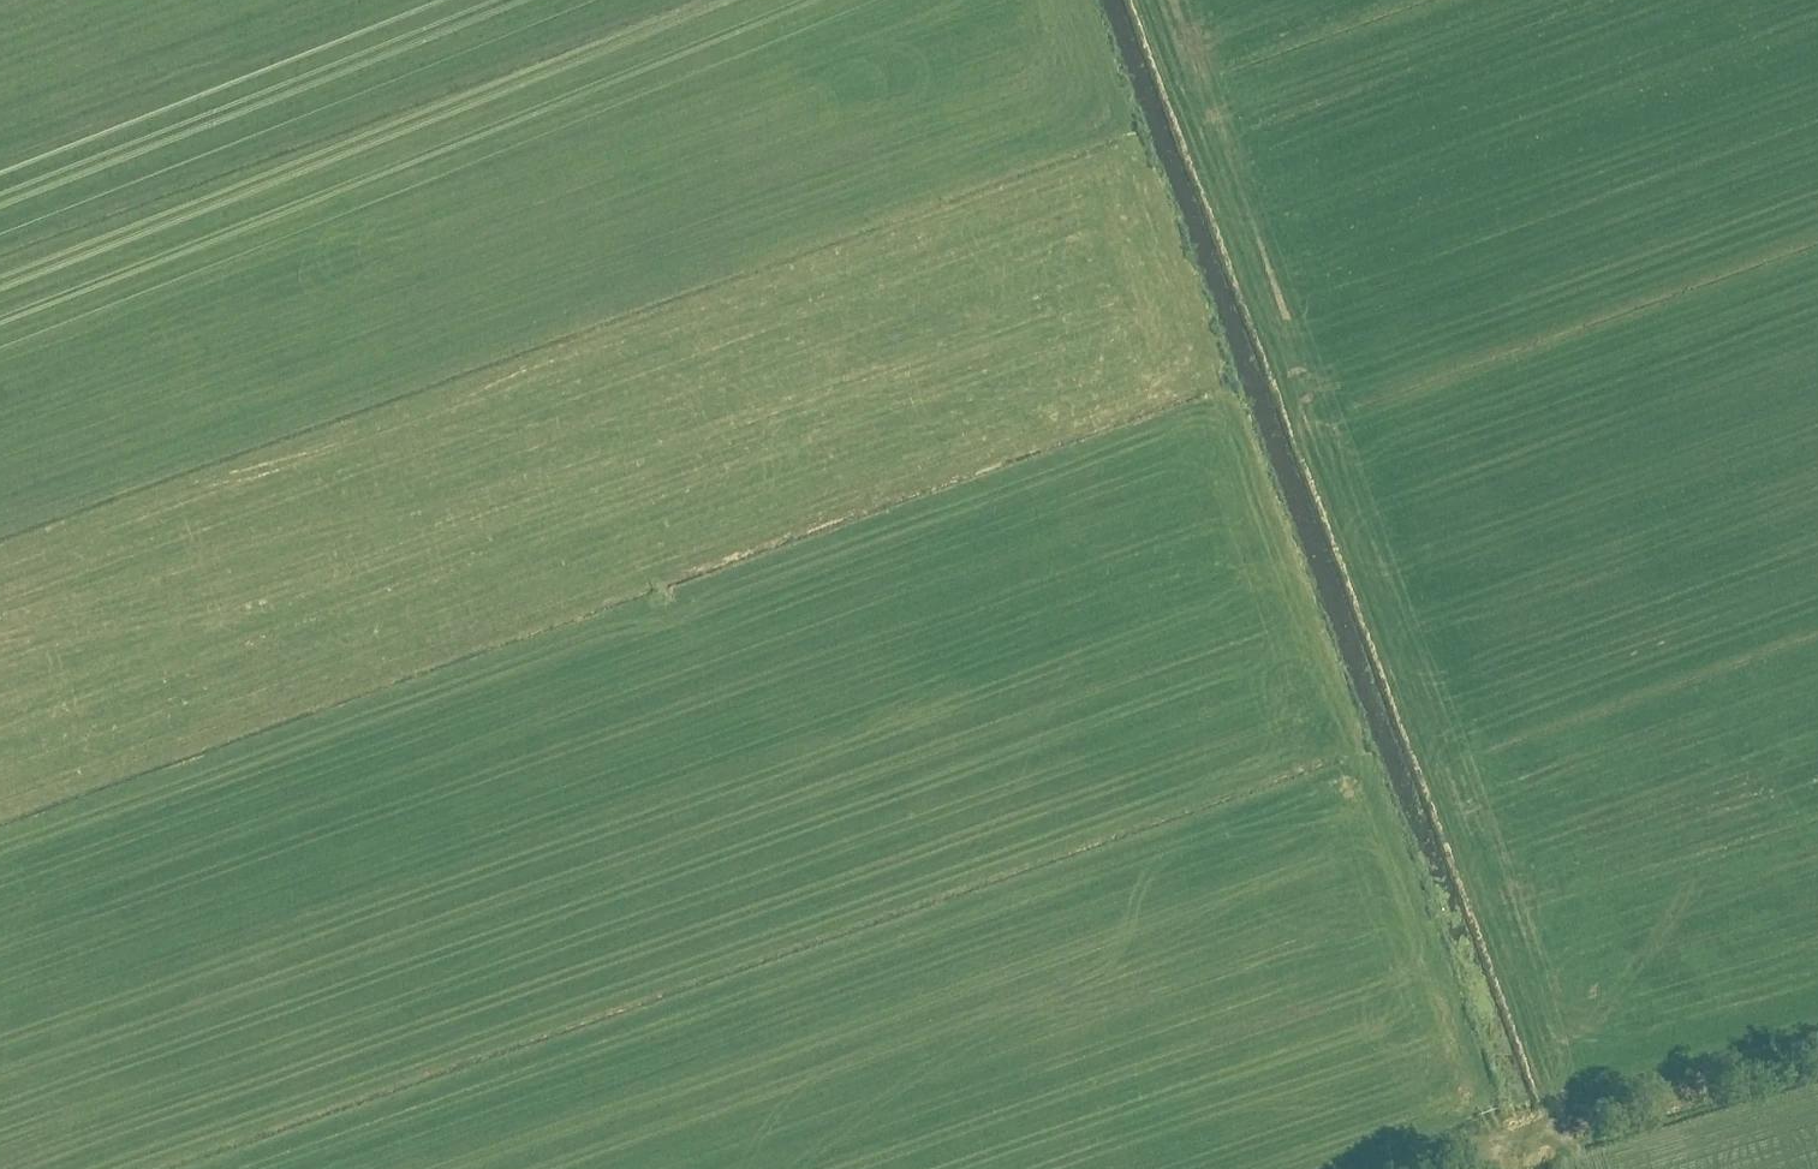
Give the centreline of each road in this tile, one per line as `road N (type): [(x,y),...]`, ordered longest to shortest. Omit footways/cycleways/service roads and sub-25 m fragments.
road 1 (track): [(1817,1047),(1426,1168)]

